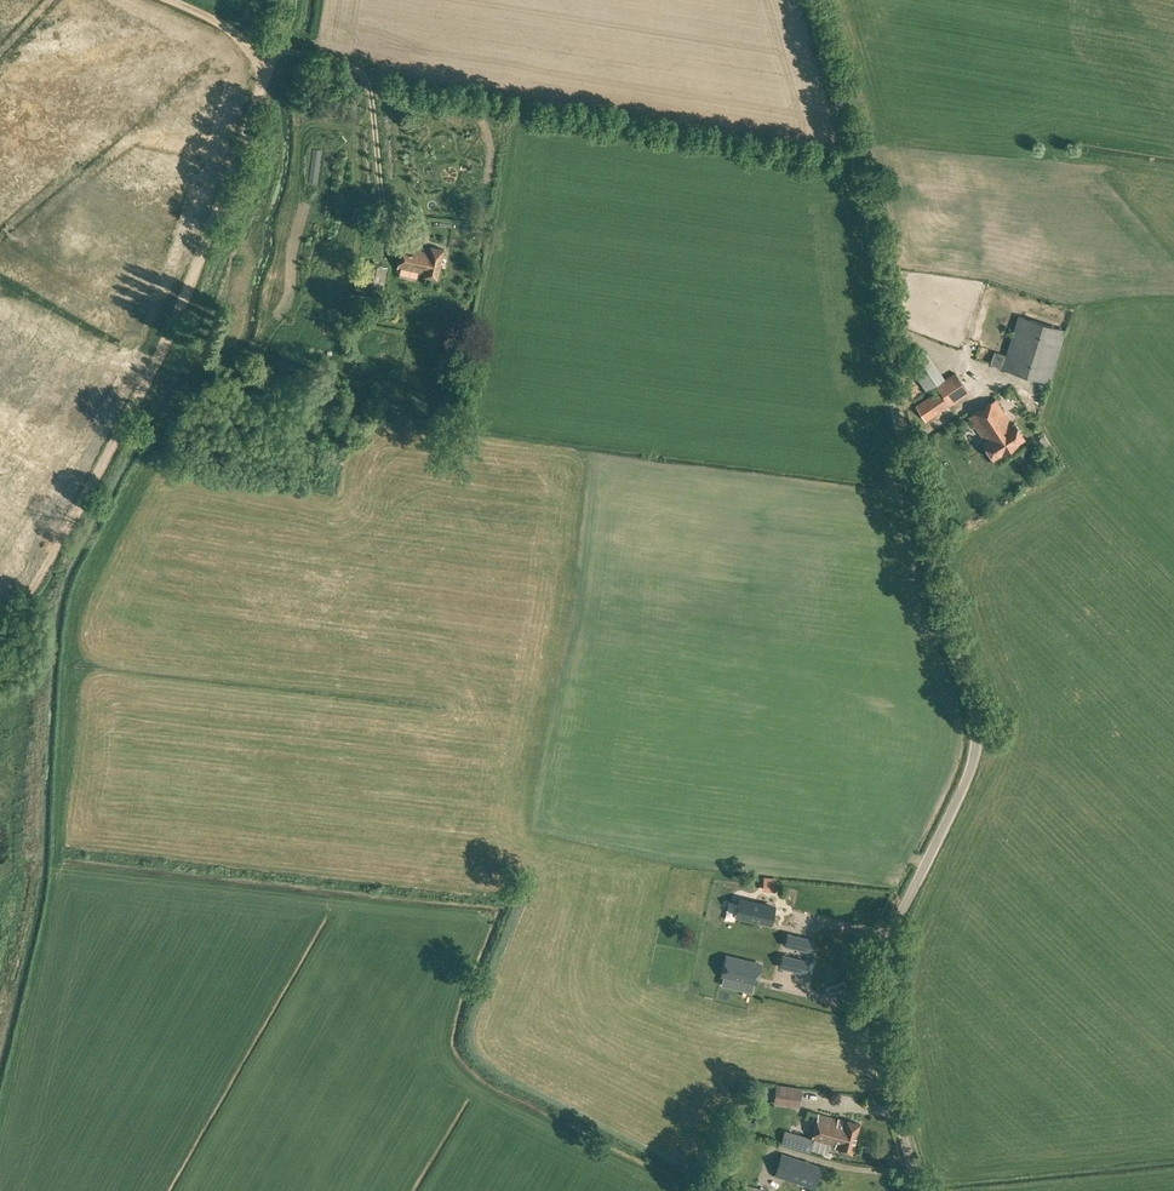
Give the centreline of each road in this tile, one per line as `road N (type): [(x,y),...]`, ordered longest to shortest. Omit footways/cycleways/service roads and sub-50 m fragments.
road 1 (unclassified): [(924,1190),(891,1091),(889,954),(911,892),(973,772),(978,741),(904,431),(878,250),(811,0)]
road 2 (track): [(284,0),(229,191),(160,358),(69,531),(0,636)]

